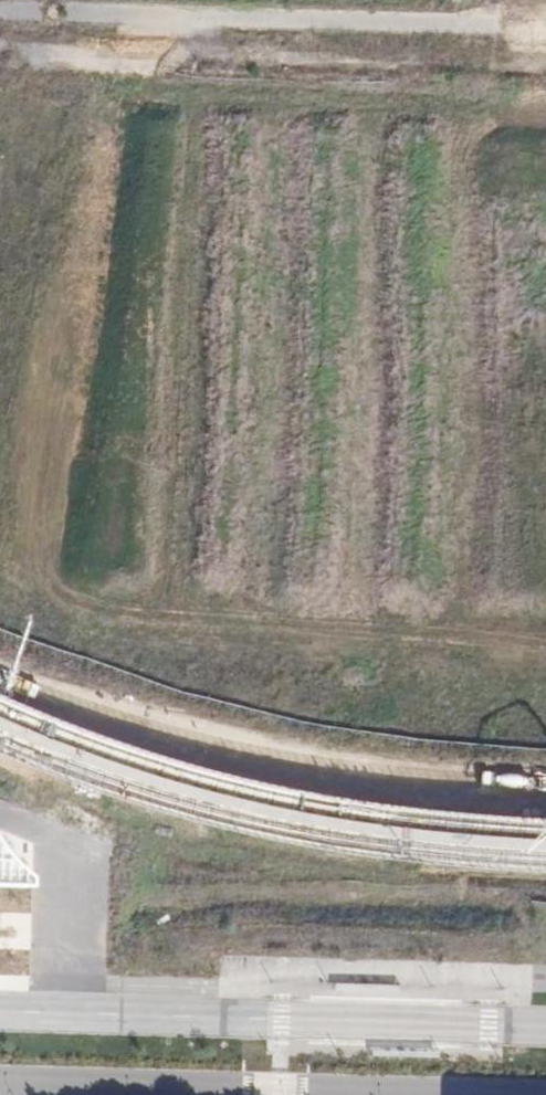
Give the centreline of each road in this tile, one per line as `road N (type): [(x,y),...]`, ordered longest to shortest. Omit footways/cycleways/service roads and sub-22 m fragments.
road 1 (tertiary): [(407,1094),(0,1083)]

